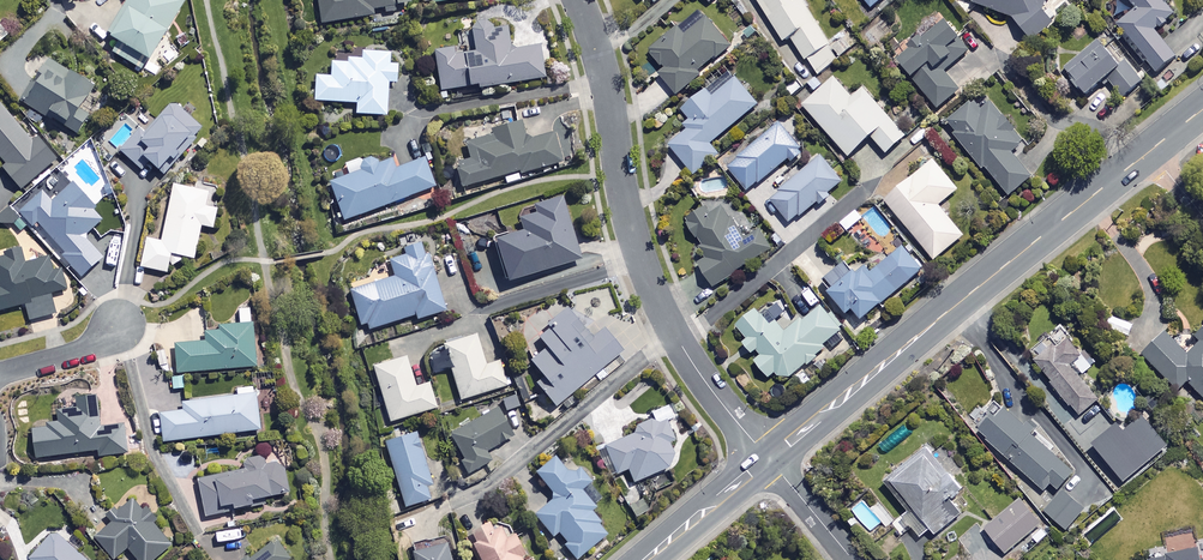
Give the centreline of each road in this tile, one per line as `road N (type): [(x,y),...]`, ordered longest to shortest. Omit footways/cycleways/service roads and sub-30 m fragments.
road 1 (residential): [(770,460),(701,376),(644,269),(579,0)]
road 2 (tertiary): [(770,460),(1150,151)]
road 3 (tertiary): [(647,559),(770,460)]
road 4 (residential): [(122,321),(92,348),(0,374)]
road 5 (residential): [(852,559),(770,460)]

